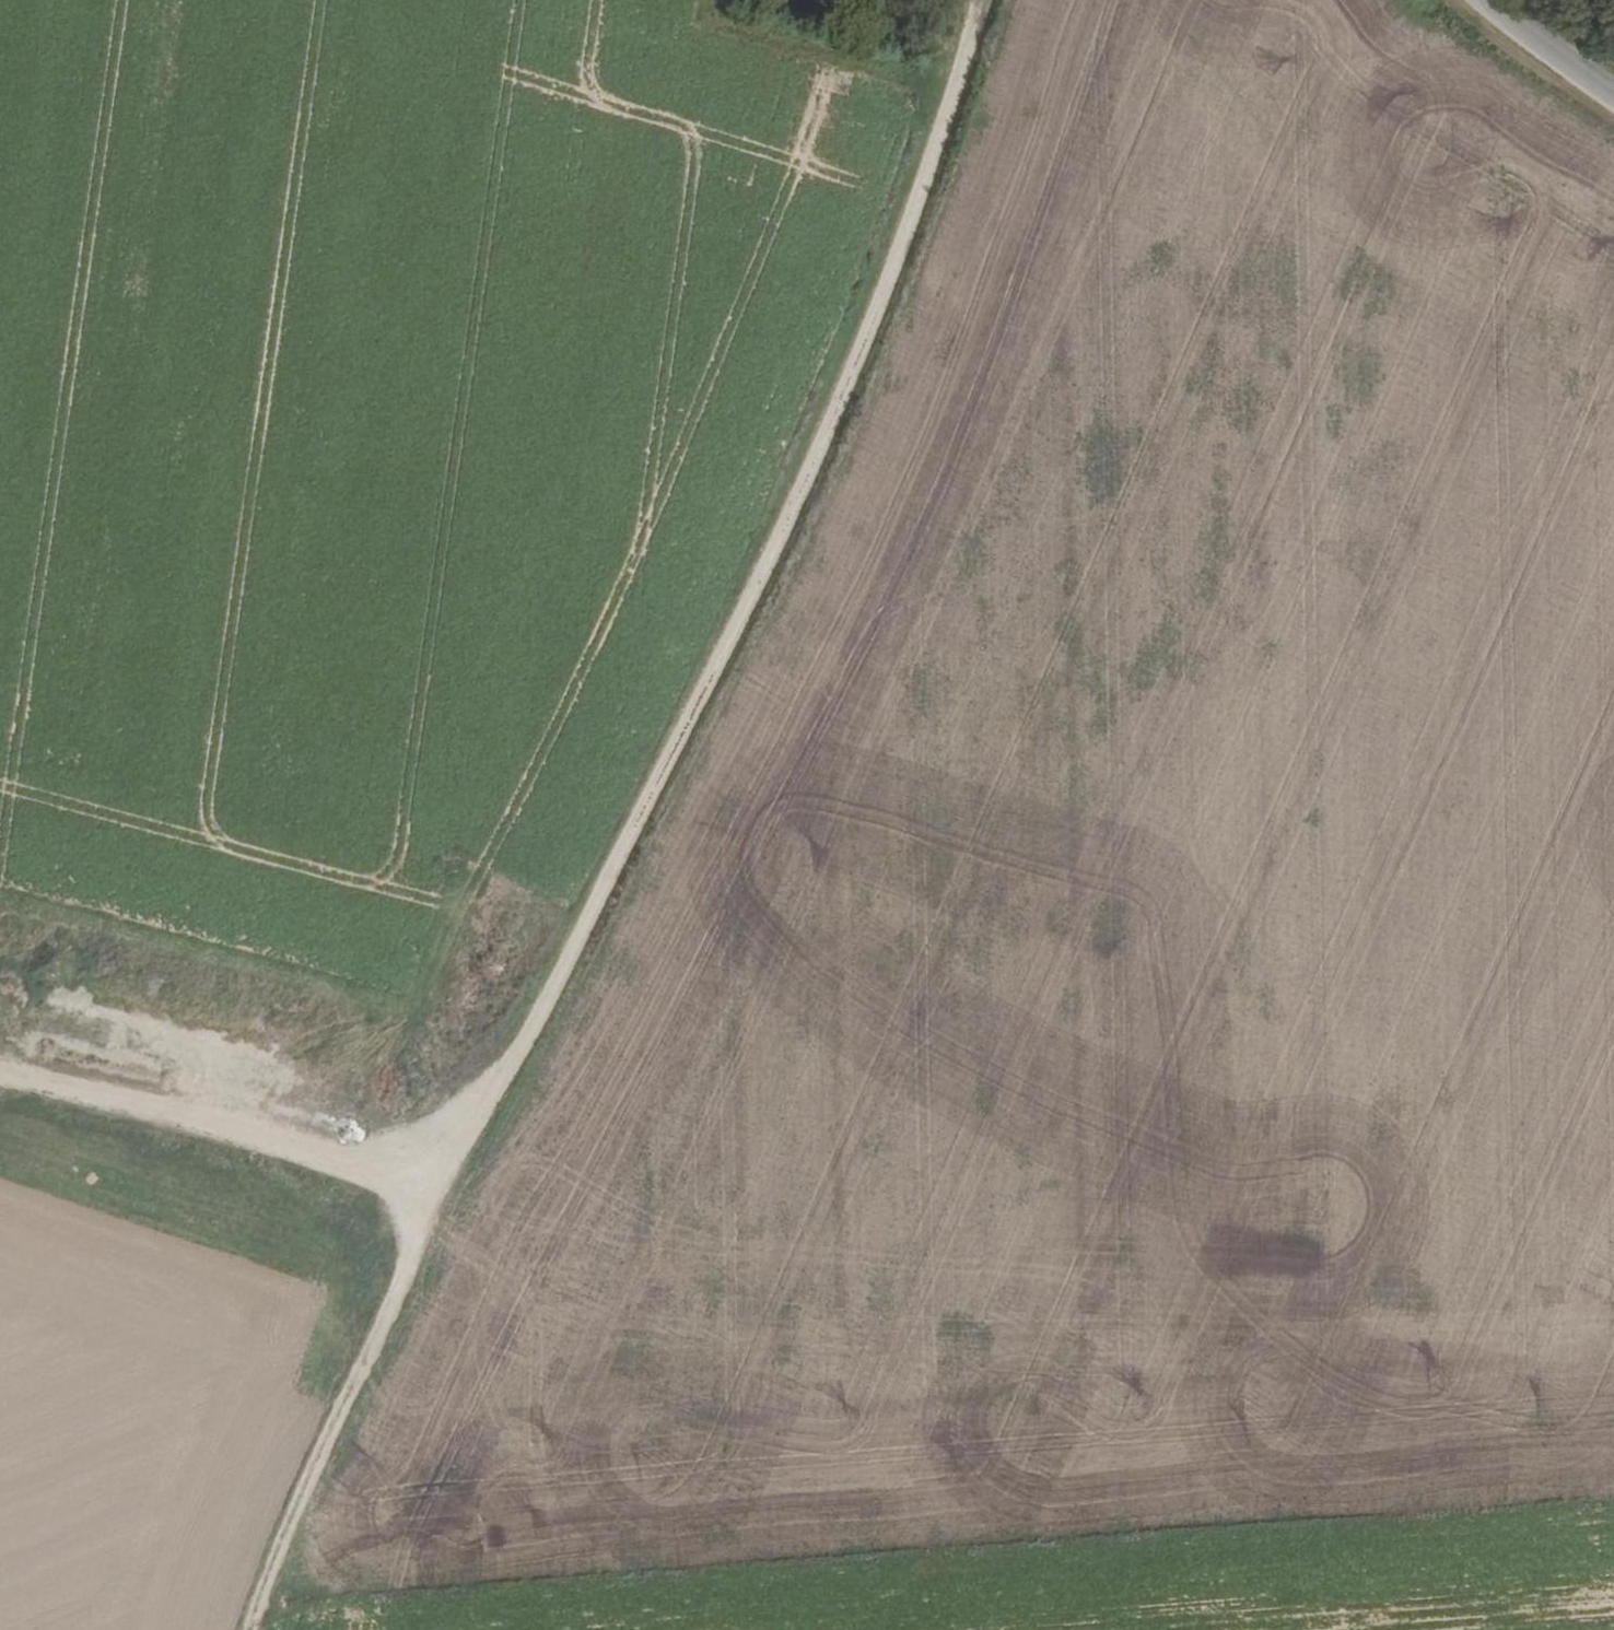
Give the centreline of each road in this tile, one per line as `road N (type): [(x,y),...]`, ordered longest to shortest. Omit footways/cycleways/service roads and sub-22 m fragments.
road 1 (track): [(434,1192),(584,916),(779,517),(858,337),(972,0)]
road 2 (track): [(434,1192),(245,1629)]
road 3 (track): [(0,1089),(434,1192)]
road 4 (tertiary): [(1469,0),(1613,108)]

